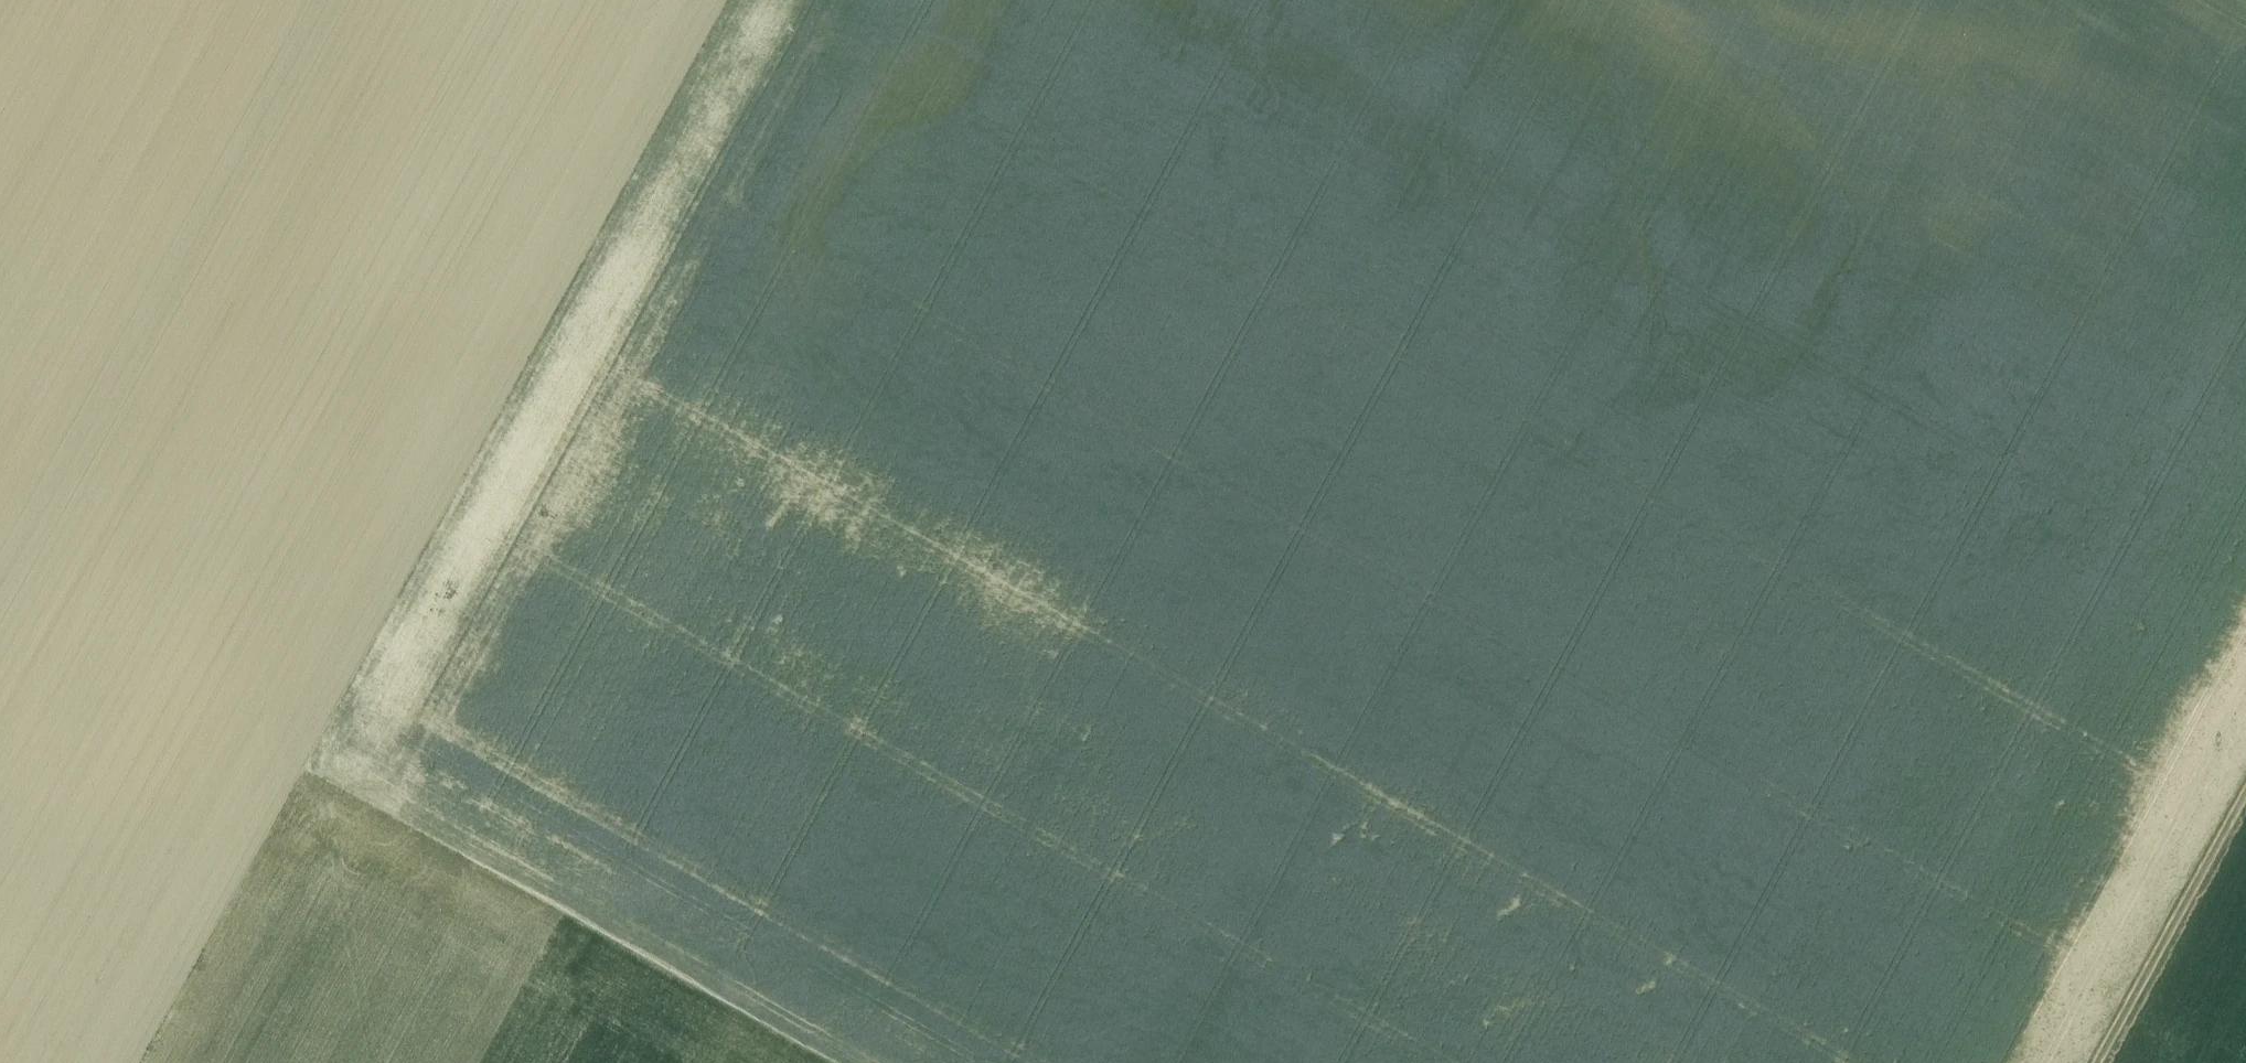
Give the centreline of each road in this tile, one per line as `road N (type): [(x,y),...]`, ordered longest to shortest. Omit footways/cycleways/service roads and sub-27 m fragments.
road 1 (track): [(2094,1062),(2245,785)]

